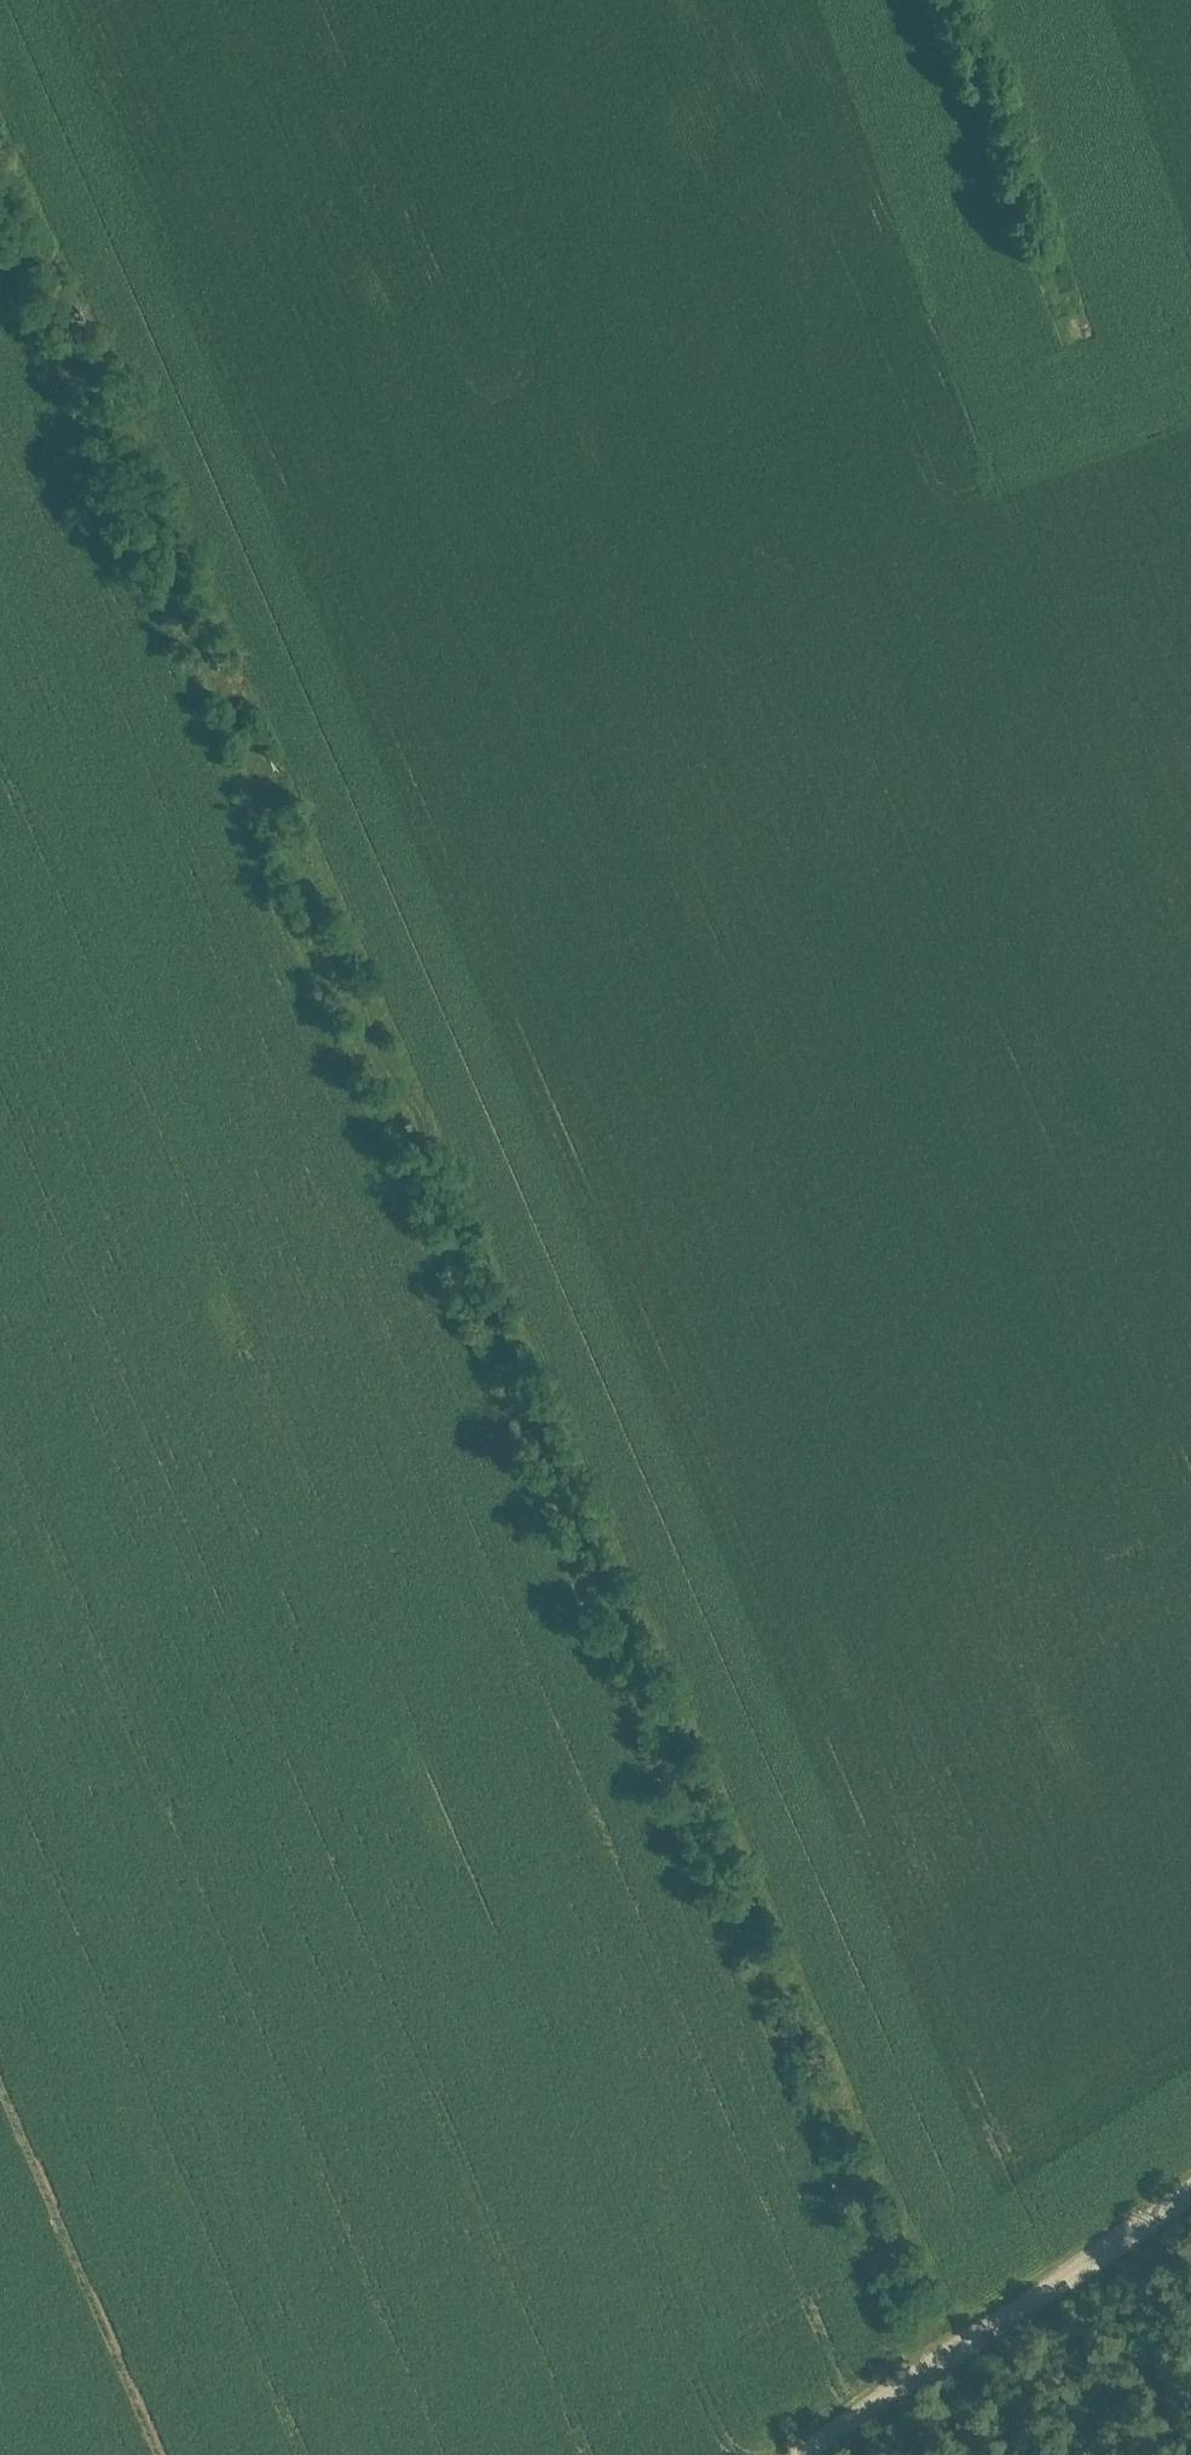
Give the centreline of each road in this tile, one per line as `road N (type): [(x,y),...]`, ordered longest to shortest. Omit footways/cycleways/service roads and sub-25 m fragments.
road 1 (track): [(818,2454),(1190,2199)]

